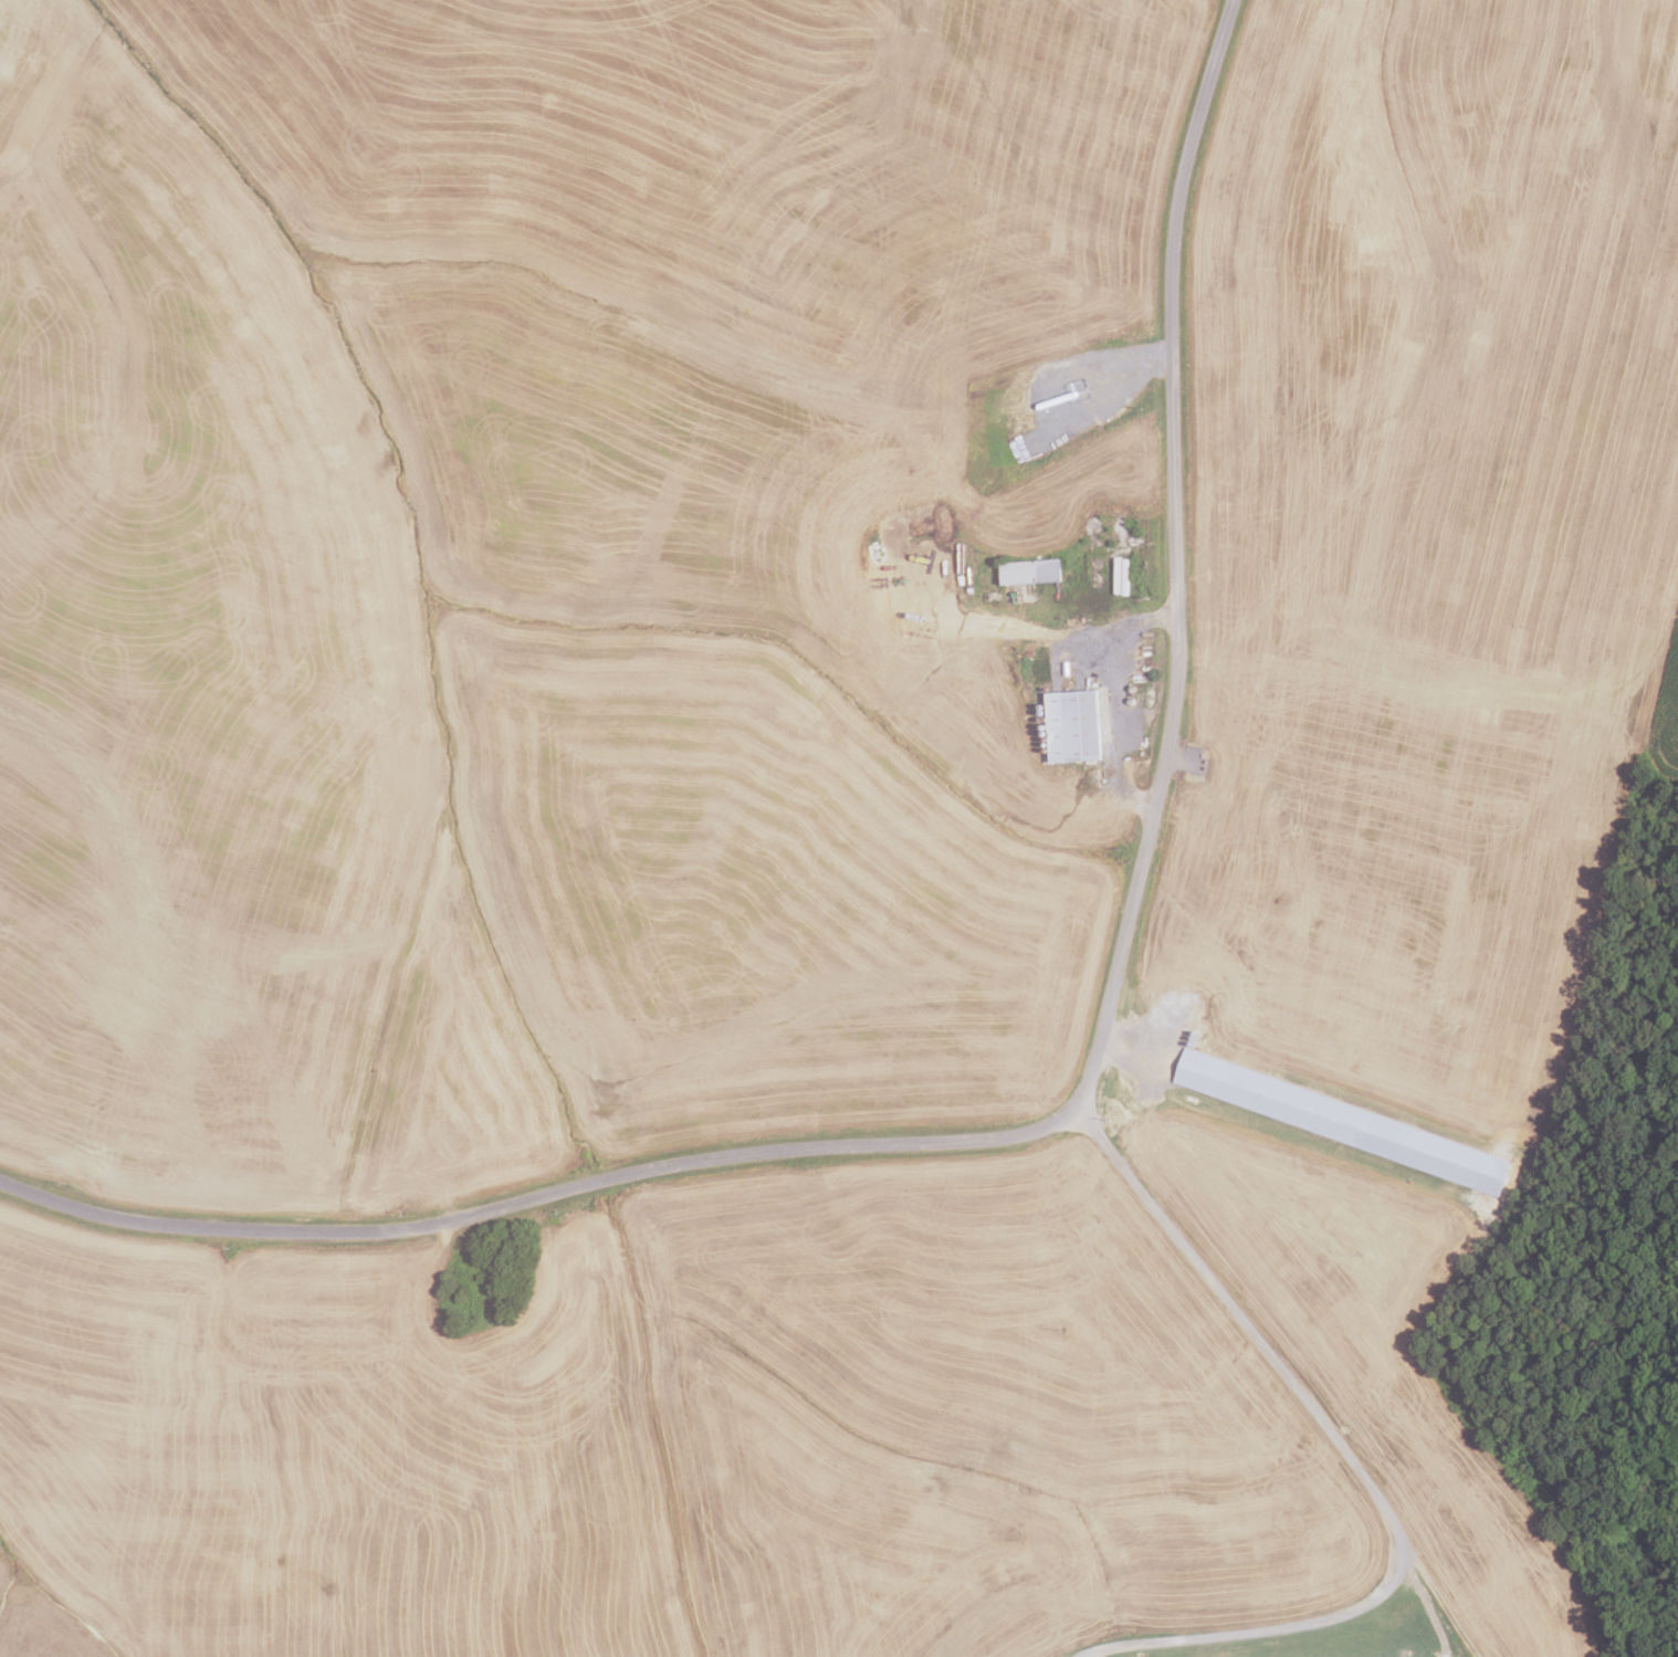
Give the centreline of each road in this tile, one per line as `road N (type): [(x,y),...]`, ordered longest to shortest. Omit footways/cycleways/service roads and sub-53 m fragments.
road 1 (residential): [(0,1180),(112,1220),(359,1233),(421,1227),(667,1164),(1015,1137),(1061,1118),(1076,1103),(1100,1038),(1175,701),(1175,232),(1189,141),(1233,0)]

